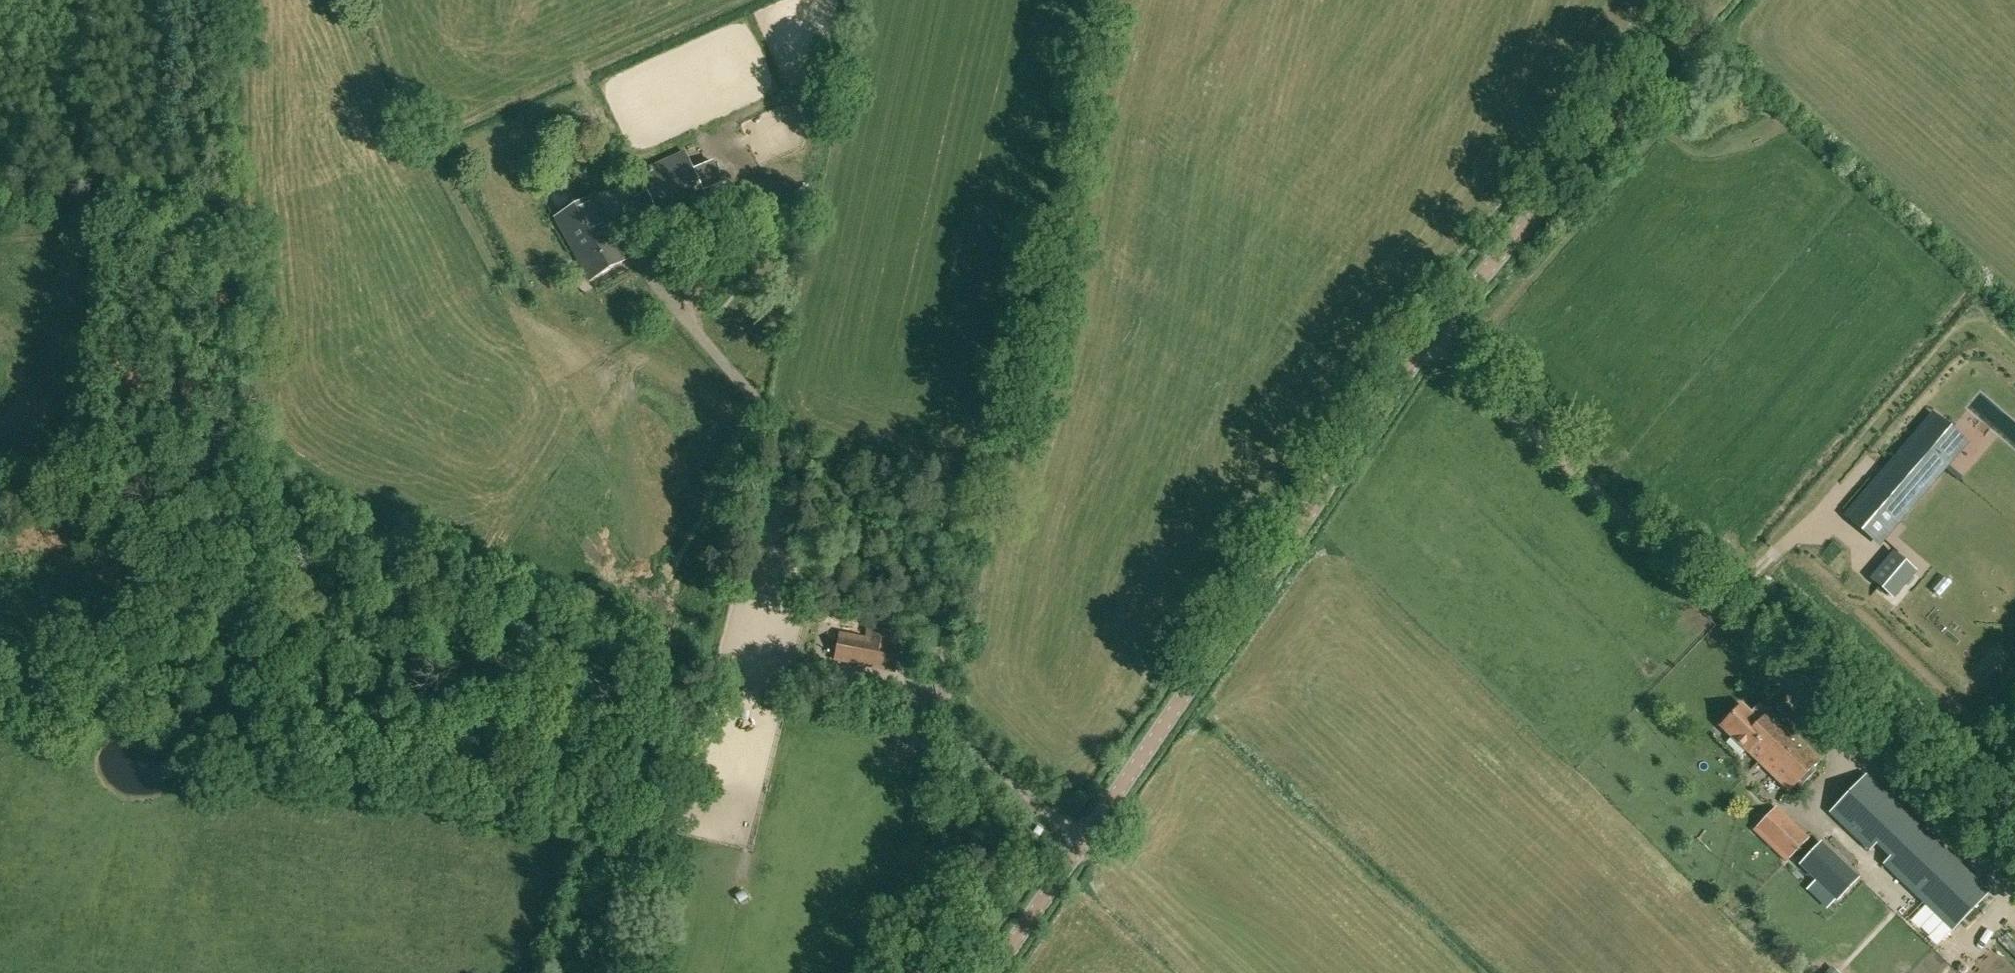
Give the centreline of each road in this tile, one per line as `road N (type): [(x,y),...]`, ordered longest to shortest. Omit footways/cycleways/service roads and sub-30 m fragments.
road 1 (unclassified): [(995,972),(1431,339),(1724,0)]

